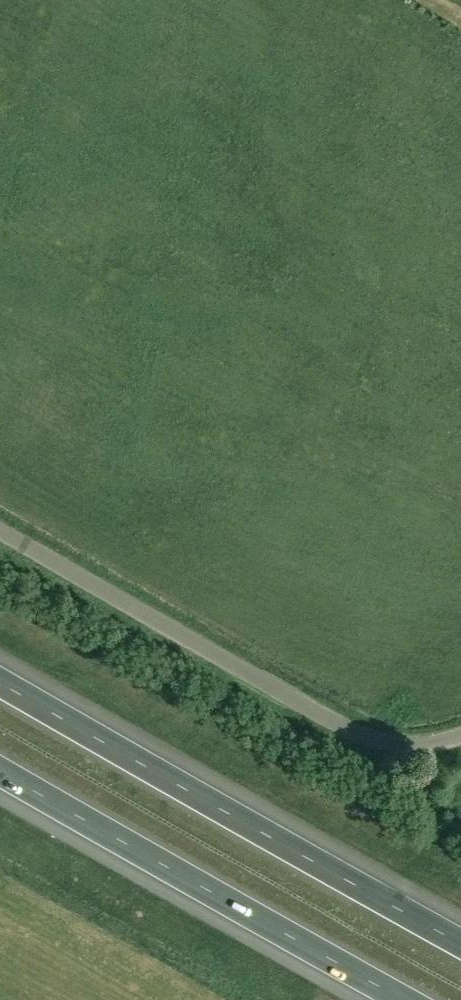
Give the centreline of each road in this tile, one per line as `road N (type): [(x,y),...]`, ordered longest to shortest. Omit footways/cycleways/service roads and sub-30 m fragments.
road 1 (motorway): [(460,946),(0,683)]
road 2 (unclassified): [(460,739),(399,745),(362,736),(0,531)]
road 3 (motorway): [(0,774),(407,999)]

